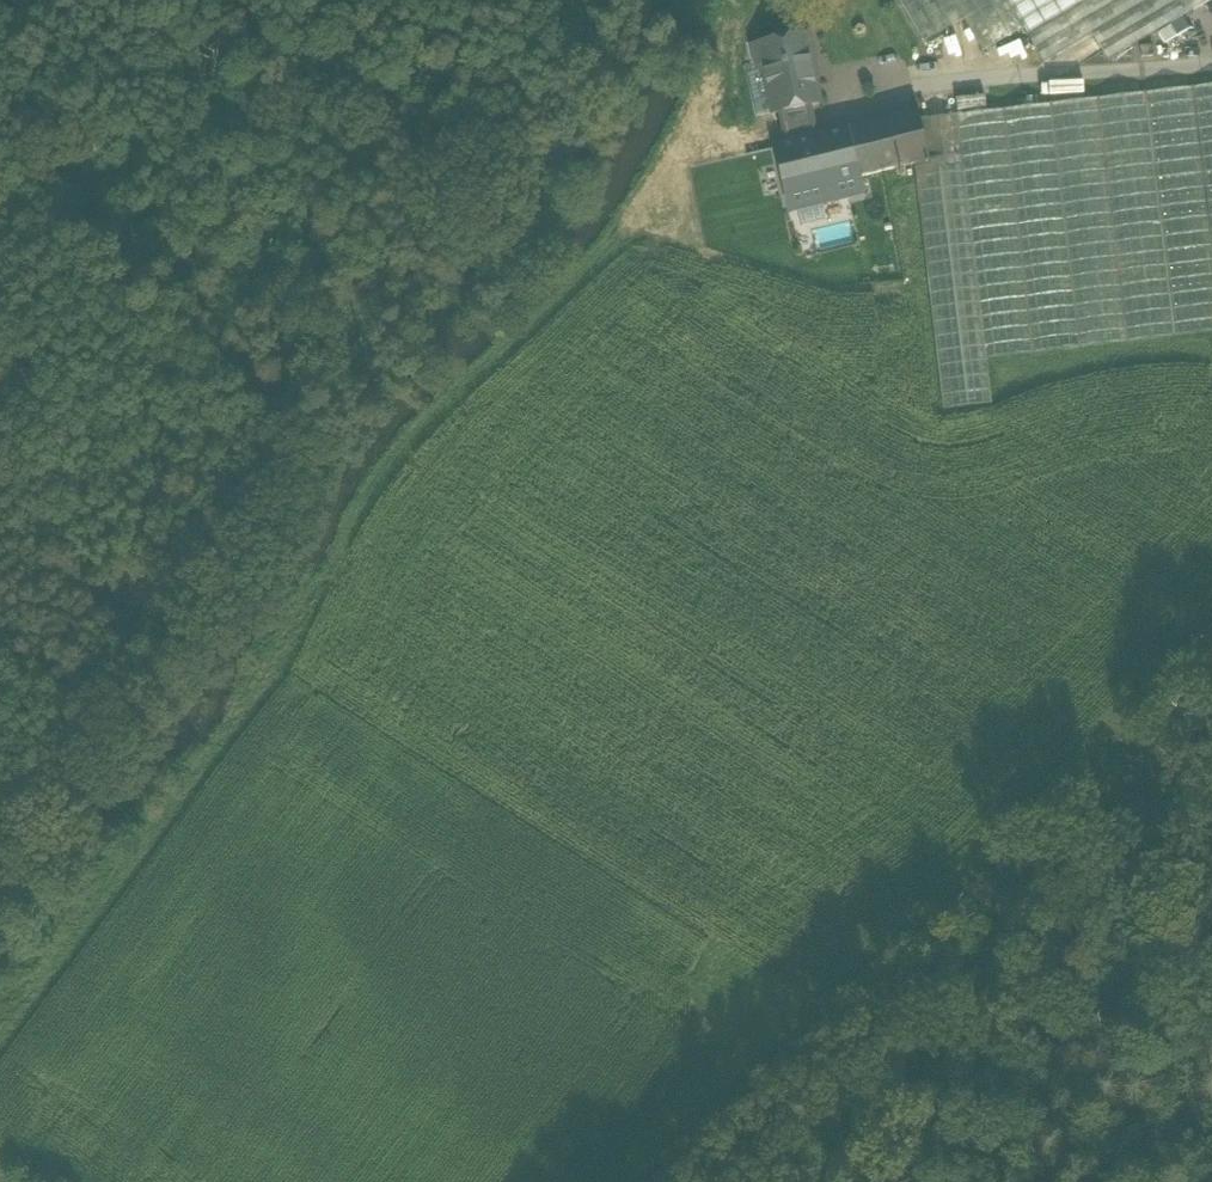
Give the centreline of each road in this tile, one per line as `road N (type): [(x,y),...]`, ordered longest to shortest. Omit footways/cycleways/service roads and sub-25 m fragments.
road 1 (track): [(823,1181),(1211,773)]

